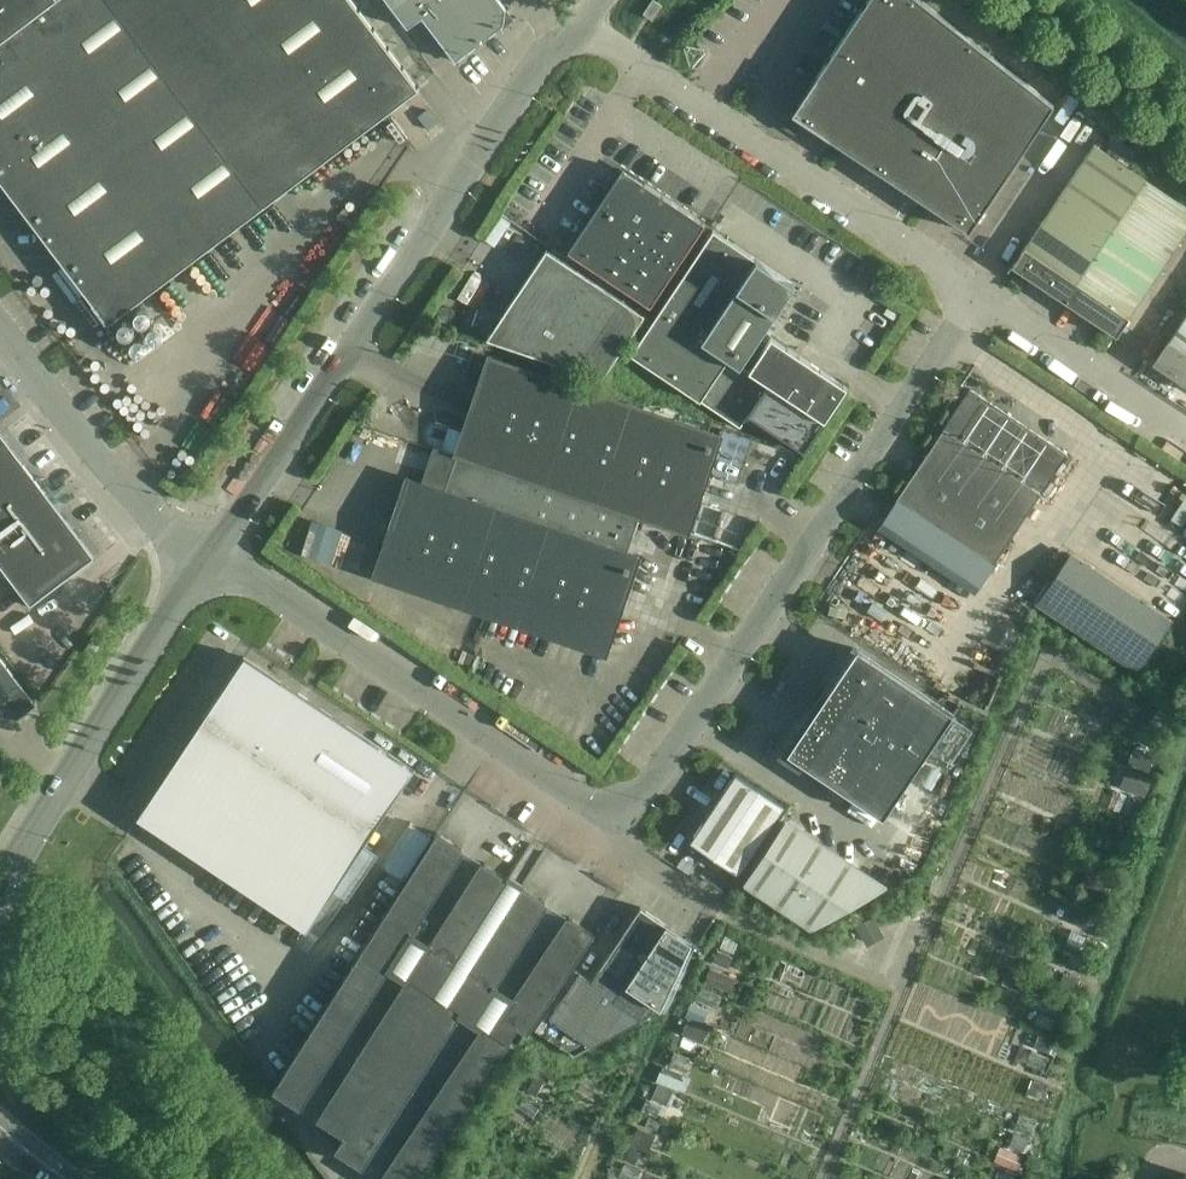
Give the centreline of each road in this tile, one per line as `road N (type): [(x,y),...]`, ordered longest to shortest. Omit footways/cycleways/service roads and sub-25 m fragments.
road 1 (unclassified): [(210,554),(620,826),(981,293)]
road 2 (unclassified): [(210,554),(535,67),(573,35)]
road 3 (unclassified): [(981,293),(741,134),(573,35)]
road 4 (unclassified): [(0,884),(210,554)]
road 5 (unclassified): [(210,554),(162,526),(0,332)]
road 6 (unclassified): [(1185,427),(981,293)]

